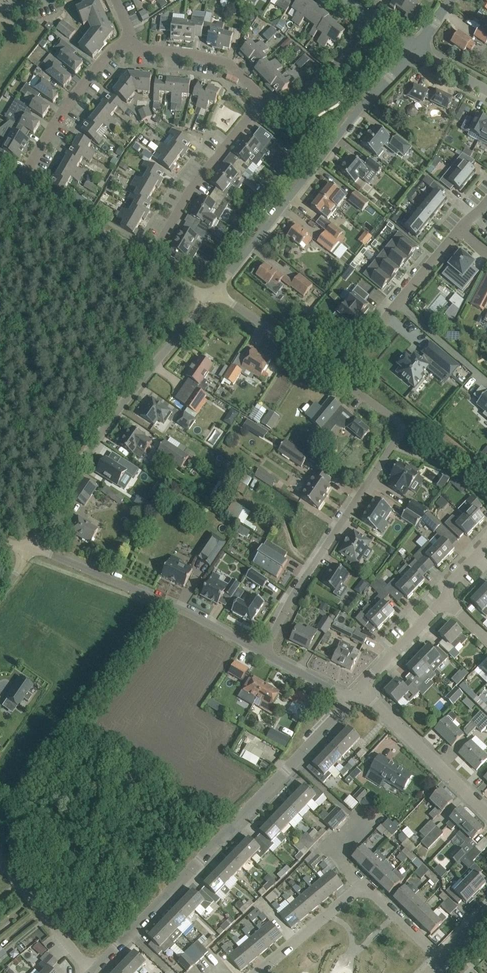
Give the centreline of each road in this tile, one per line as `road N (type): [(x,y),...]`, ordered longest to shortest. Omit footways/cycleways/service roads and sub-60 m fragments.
road 1 (residential): [(93,972),(350,699)]
road 2 (residential): [(261,654),(400,434),(397,420),(331,378)]
road 3 (residential): [(211,295),(415,52)]
road 4 (unclassified): [(29,549),(87,452),(211,295)]
road 5 (residential): [(261,654),(154,598),(29,549)]
road 6 (residential): [(151,262),(266,96)]
road 7 (residential): [(461,227),(331,378)]
road 8 (residential): [(28,189),(66,111),(118,47),(132,46)]
road 9 (residential): [(486,810),(362,688)]
road 10 (residential): [(266,96),(233,65),(207,54),(132,46)]
road 11 (residential): [(331,378),(211,295)]
road 12 (residential): [(0,858),(90,972)]
road 13 (residential): [(28,189),(151,262)]
road 14 (residential): [(266,96),(296,101),(315,89),(369,19)]
road 15 (residential): [(257,972),(362,887)]

